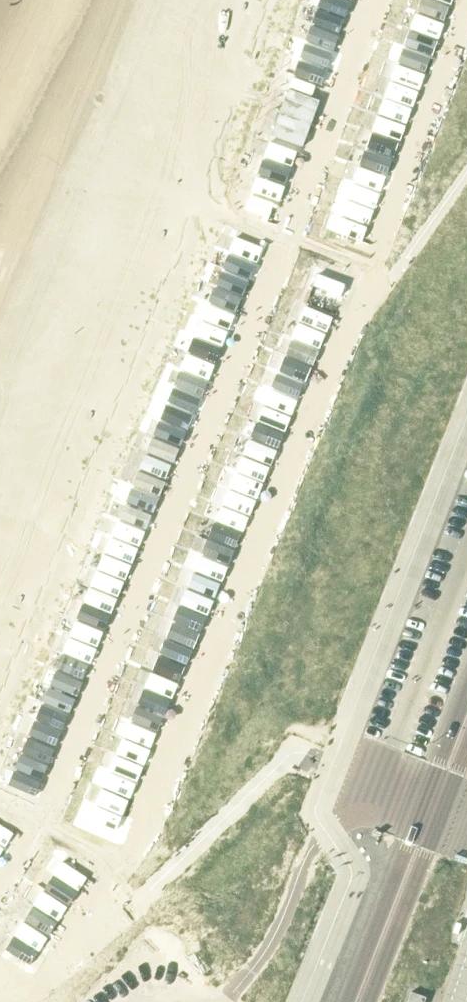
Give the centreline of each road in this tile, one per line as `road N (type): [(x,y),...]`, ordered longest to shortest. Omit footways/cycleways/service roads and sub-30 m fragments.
road 1 (primary): [(466,696),(345,1001)]
road 2 (primary): [(368,1001),(466,741)]

